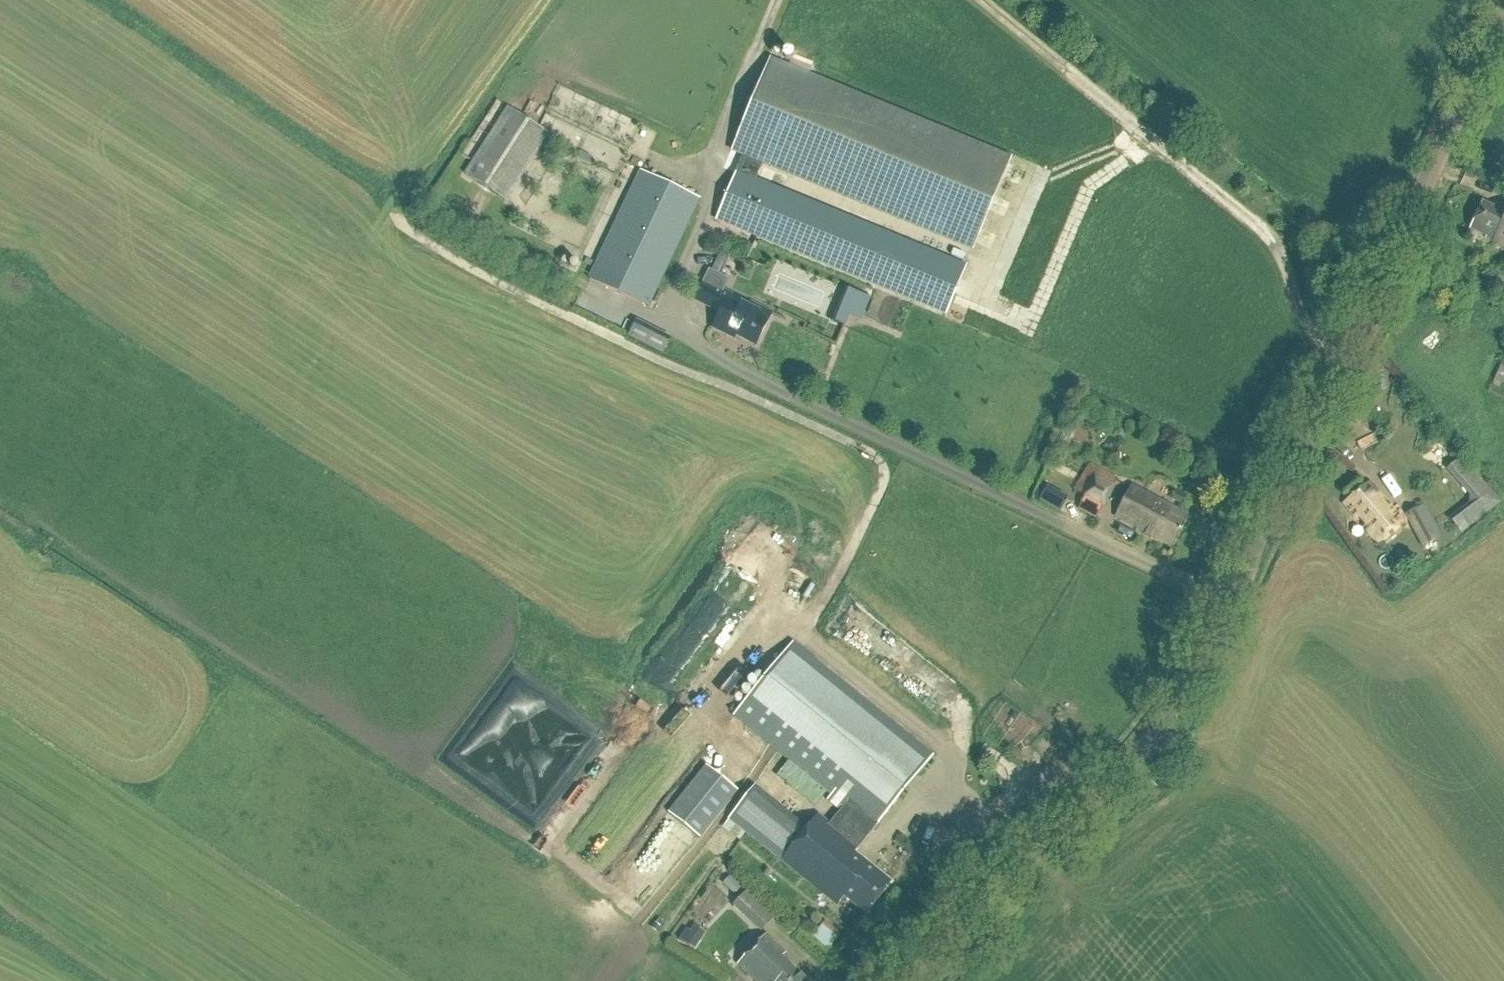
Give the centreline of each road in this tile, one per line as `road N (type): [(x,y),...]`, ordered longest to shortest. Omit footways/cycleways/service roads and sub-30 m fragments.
road 1 (tertiary): [(906,980),(1157,735),(1219,627),(1503,10)]

